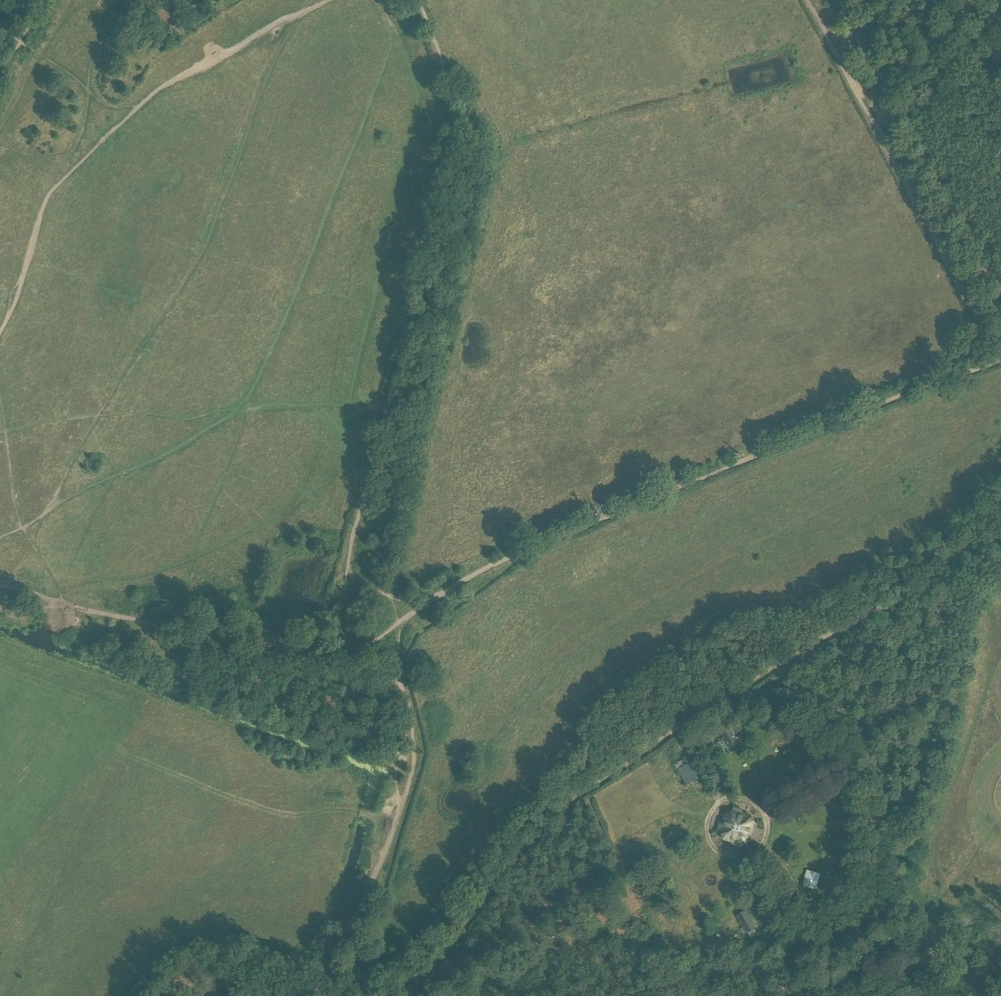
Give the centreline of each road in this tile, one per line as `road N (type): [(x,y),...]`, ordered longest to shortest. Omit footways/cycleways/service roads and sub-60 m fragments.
road 1 (track): [(393,982),(428,957),(555,802),(758,671),(983,557),(1000,540)]
road 2 (track): [(711,844),(423,995)]

